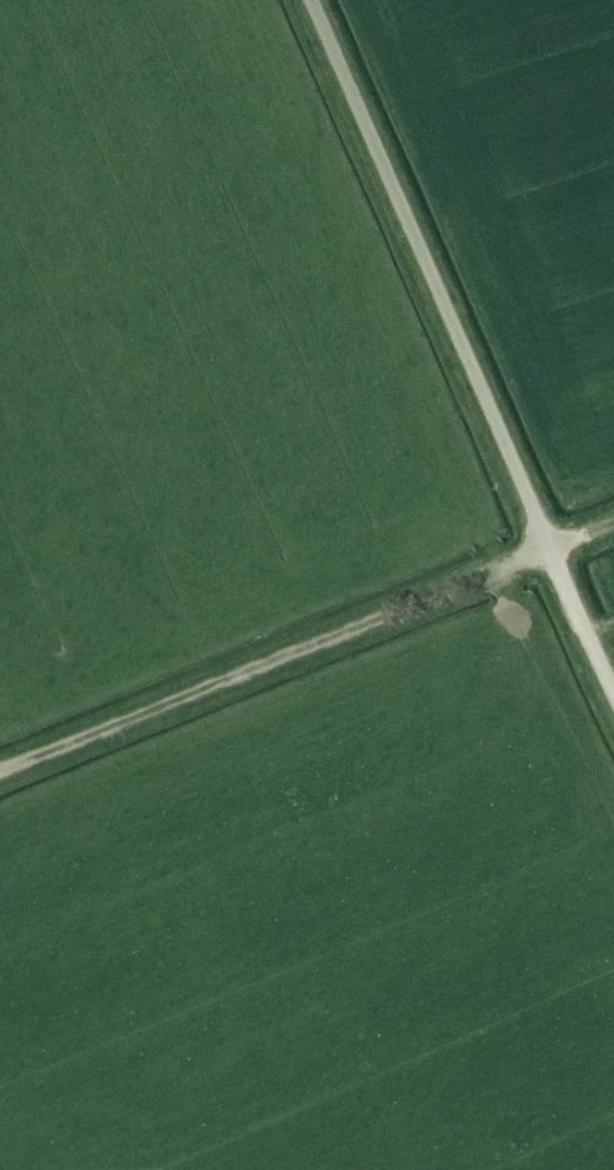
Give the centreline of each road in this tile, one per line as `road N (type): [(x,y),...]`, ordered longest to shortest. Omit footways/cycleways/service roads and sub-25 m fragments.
road 1 (unclassified): [(308,0),(613,693)]
road 2 (track): [(0,771),(613,520)]

